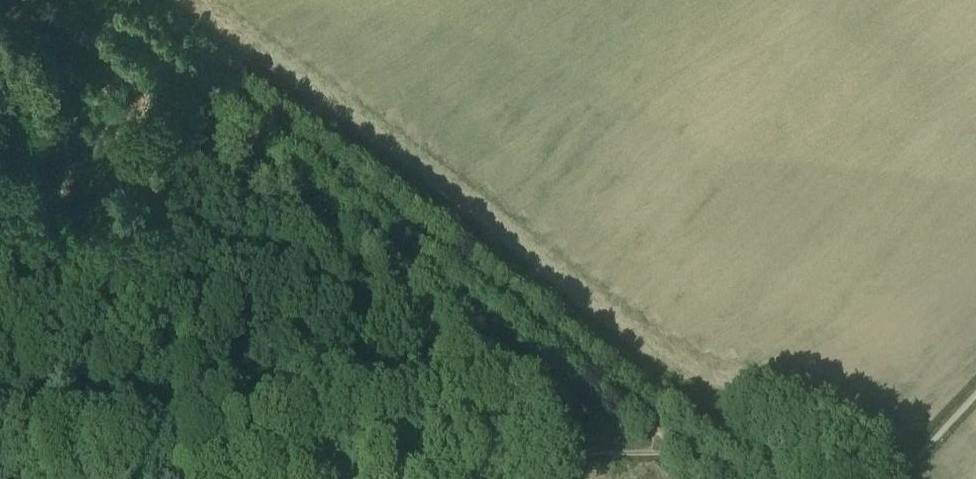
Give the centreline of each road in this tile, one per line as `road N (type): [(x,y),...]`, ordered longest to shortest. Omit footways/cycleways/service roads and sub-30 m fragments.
road 1 (track): [(94,0),(687,454)]
road 2 (track): [(238,478),(647,453),(748,458),(788,478)]

